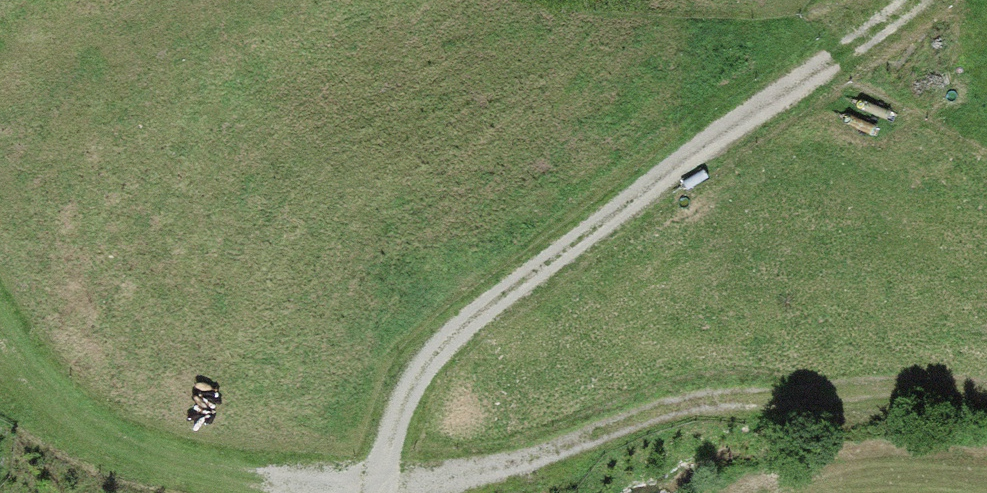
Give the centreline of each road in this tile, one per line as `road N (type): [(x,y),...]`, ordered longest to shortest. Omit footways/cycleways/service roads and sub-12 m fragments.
road 1 (track): [(0,335),(72,412),(188,465),(383,490),(479,478),(709,398),(905,377),(986,381)]
road 2 (track): [(383,492),(407,395),(441,346),(480,309),(915,0)]

